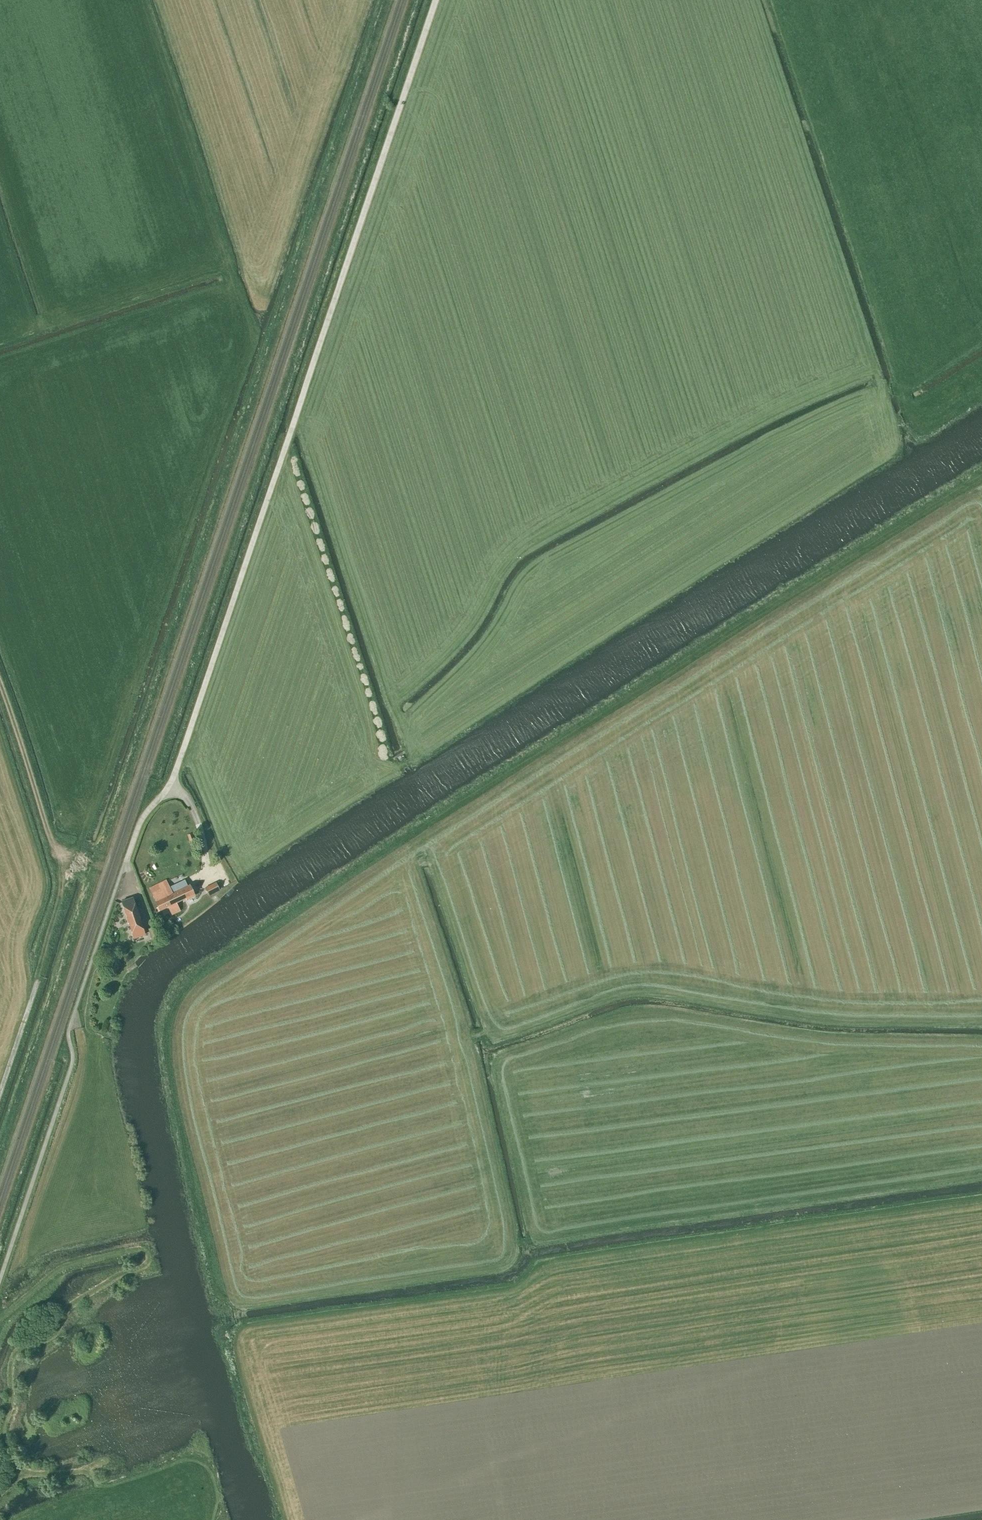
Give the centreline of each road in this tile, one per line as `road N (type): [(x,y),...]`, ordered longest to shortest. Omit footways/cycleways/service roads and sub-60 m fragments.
road 1 (track): [(0,1089),(67,876),(66,855)]
road 2 (track): [(0,684),(53,840),(66,855),(82,834)]

